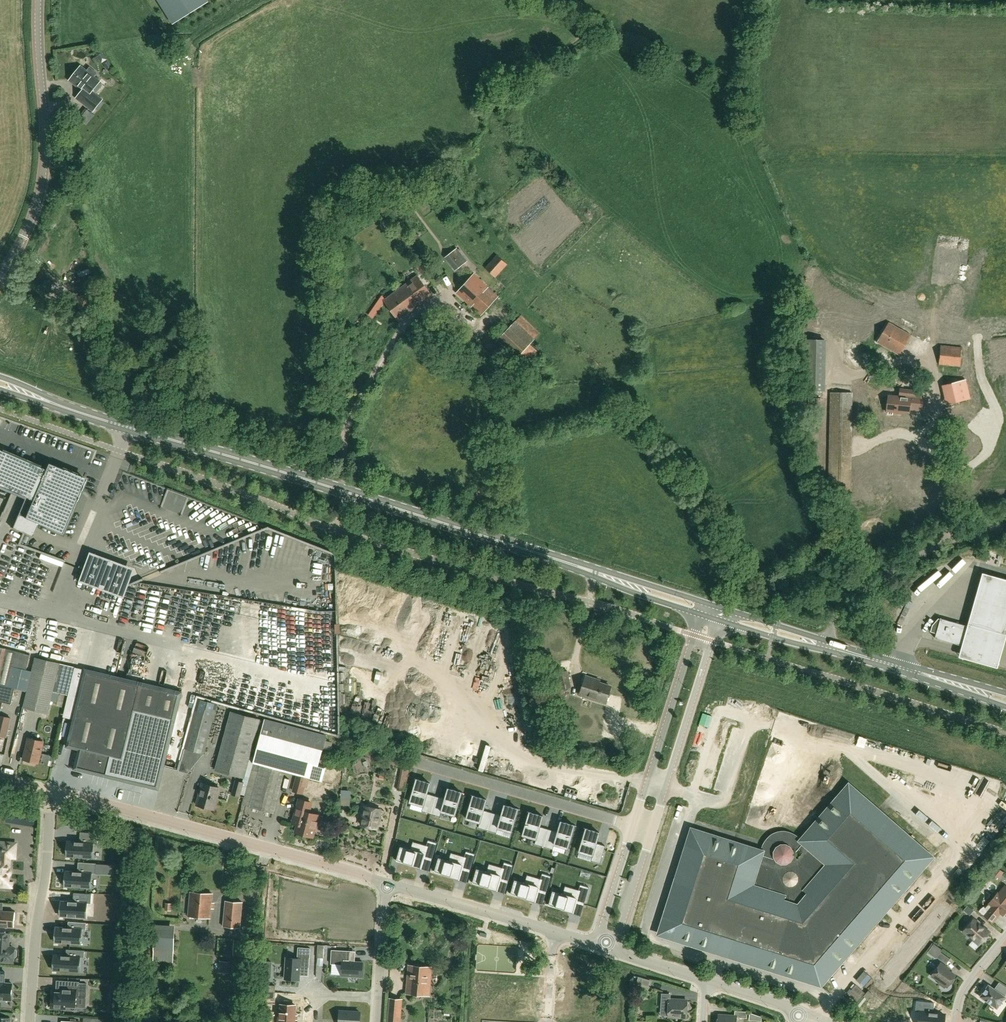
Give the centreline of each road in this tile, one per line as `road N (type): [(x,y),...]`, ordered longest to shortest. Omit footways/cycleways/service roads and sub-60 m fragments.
road 1 (primary): [(603,574),(40,399)]
road 2 (residential): [(386,886),(50,796)]
road 3 (tertiary): [(0,277),(42,186),(39,0)]
road 4 (residential): [(652,830),(427,762)]
road 5 (unclassified): [(824,646),(838,606),(858,586),(952,538),(1005,526)]
road 6 (residential): [(28,1021),(50,796)]
road 7 (residential): [(821,1021),(828,999),(864,969),(963,852)]
road 8 (primary): [(1005,700),(824,646)]
road 9 (residential): [(551,932),(386,886)]
road 10 (unclassified): [(652,830),(674,759),(672,704)]
road 11 (unclassified): [(613,950),(652,830)]

